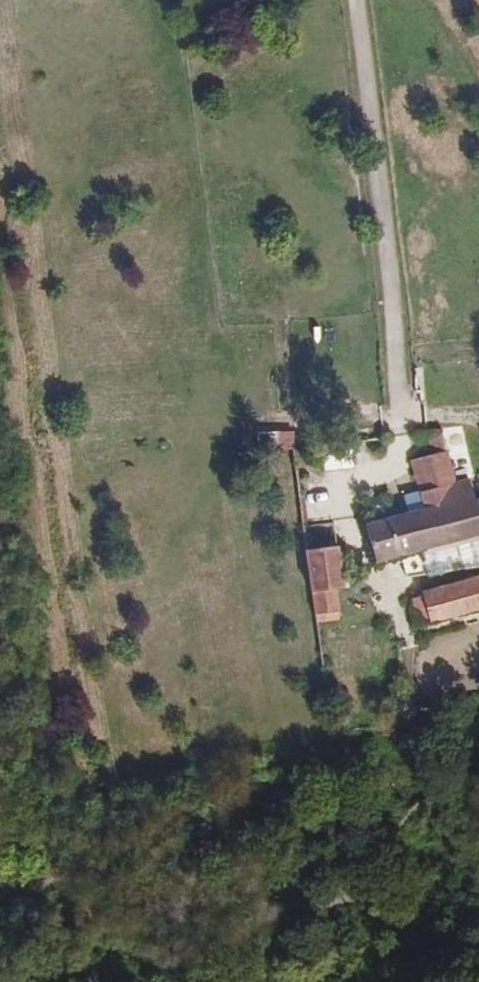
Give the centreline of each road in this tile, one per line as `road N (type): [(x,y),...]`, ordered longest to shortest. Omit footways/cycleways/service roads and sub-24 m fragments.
road 1 (track): [(263,419),(402,418)]

